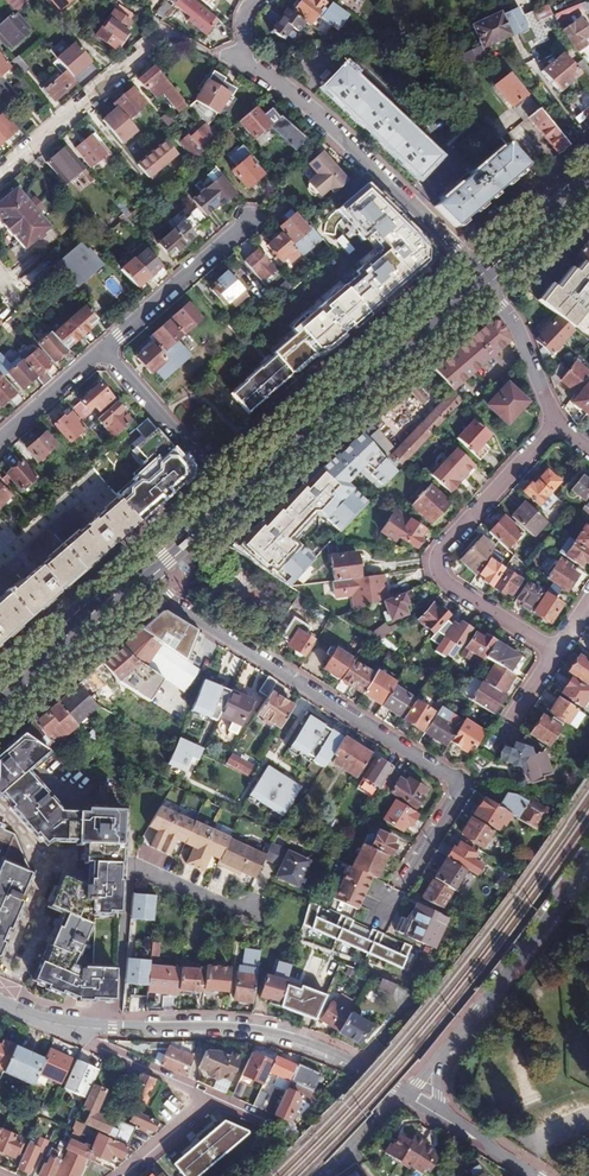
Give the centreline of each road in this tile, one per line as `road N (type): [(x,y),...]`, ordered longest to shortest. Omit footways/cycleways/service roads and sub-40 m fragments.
road 1 (motorway): [(132,1175),(155,780),(150,529),(126,308),(50,0)]
road 2 (motorway): [(10,0),(69,315),(105,630),(116,916),(105,1175)]
road 3 (residential): [(138,576),(451,777),(453,801),(400,883)]
road 4 (residential): [(479,276),(312,110),(242,58),(244,23),(256,0)]
road 5 (residential): [(555,425),(436,554),(435,571),(439,583),(555,655)]
road 6 (primary): [(225,497),(479,276)]
road 7 (residential): [(409,1099),(346,1057),(292,1038),(233,1026),(123,1025)]
road 8 (residential): [(439,1060),(588,861)]
road 9 (residential): [(0,172),(164,28)]
road 10 (residential): [(102,350),(250,219)]
road 11 (residential): [(102,350),(225,497)]
road 12 (primary): [(0,692),(138,576)]
road 13 (residential): [(555,425),(515,323),(479,276)]
road 14 (residential): [(214,1097),(70,1026)]
road 15 (primary): [(479,276),(588,180)]
road 16 (residential): [(0,438),(102,350)]
road 17 (residential): [(120,1175),(214,1097)]

